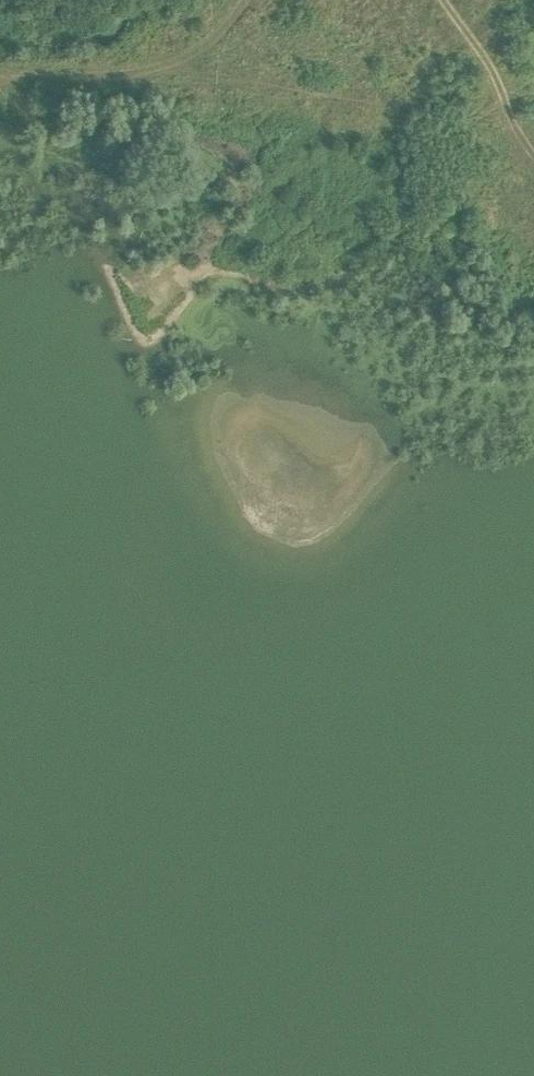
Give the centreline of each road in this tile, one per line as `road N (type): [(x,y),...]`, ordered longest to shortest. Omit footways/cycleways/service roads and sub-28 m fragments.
road 1 (track): [(0,79),(87,81),(162,66),(224,29),(243,0)]
road 2 (track): [(441,0),(533,151)]

